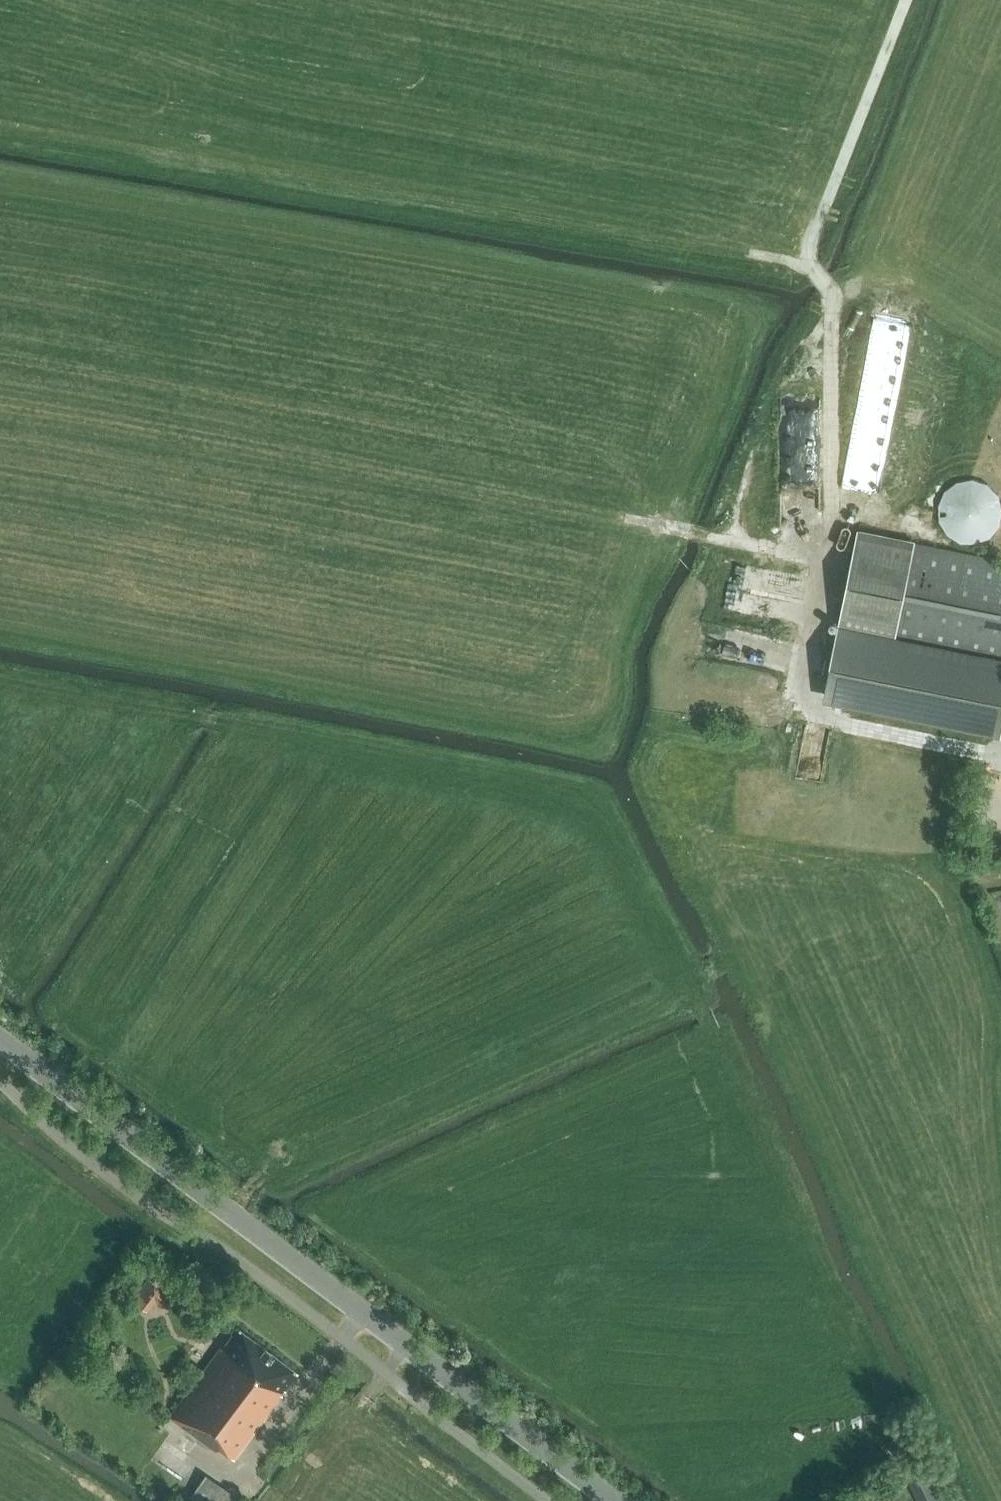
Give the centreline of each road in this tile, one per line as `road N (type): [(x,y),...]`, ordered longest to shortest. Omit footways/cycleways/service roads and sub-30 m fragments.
road 1 (track): [(1000,751),(804,698),(831,516),(833,298),(806,265),(904,0)]
road 2 (tertiary): [(362,1311),(0,1038)]
road 3 (tertiary): [(613,1500),(362,1311)]
road 4 (track): [(827,562),(633,520)]

